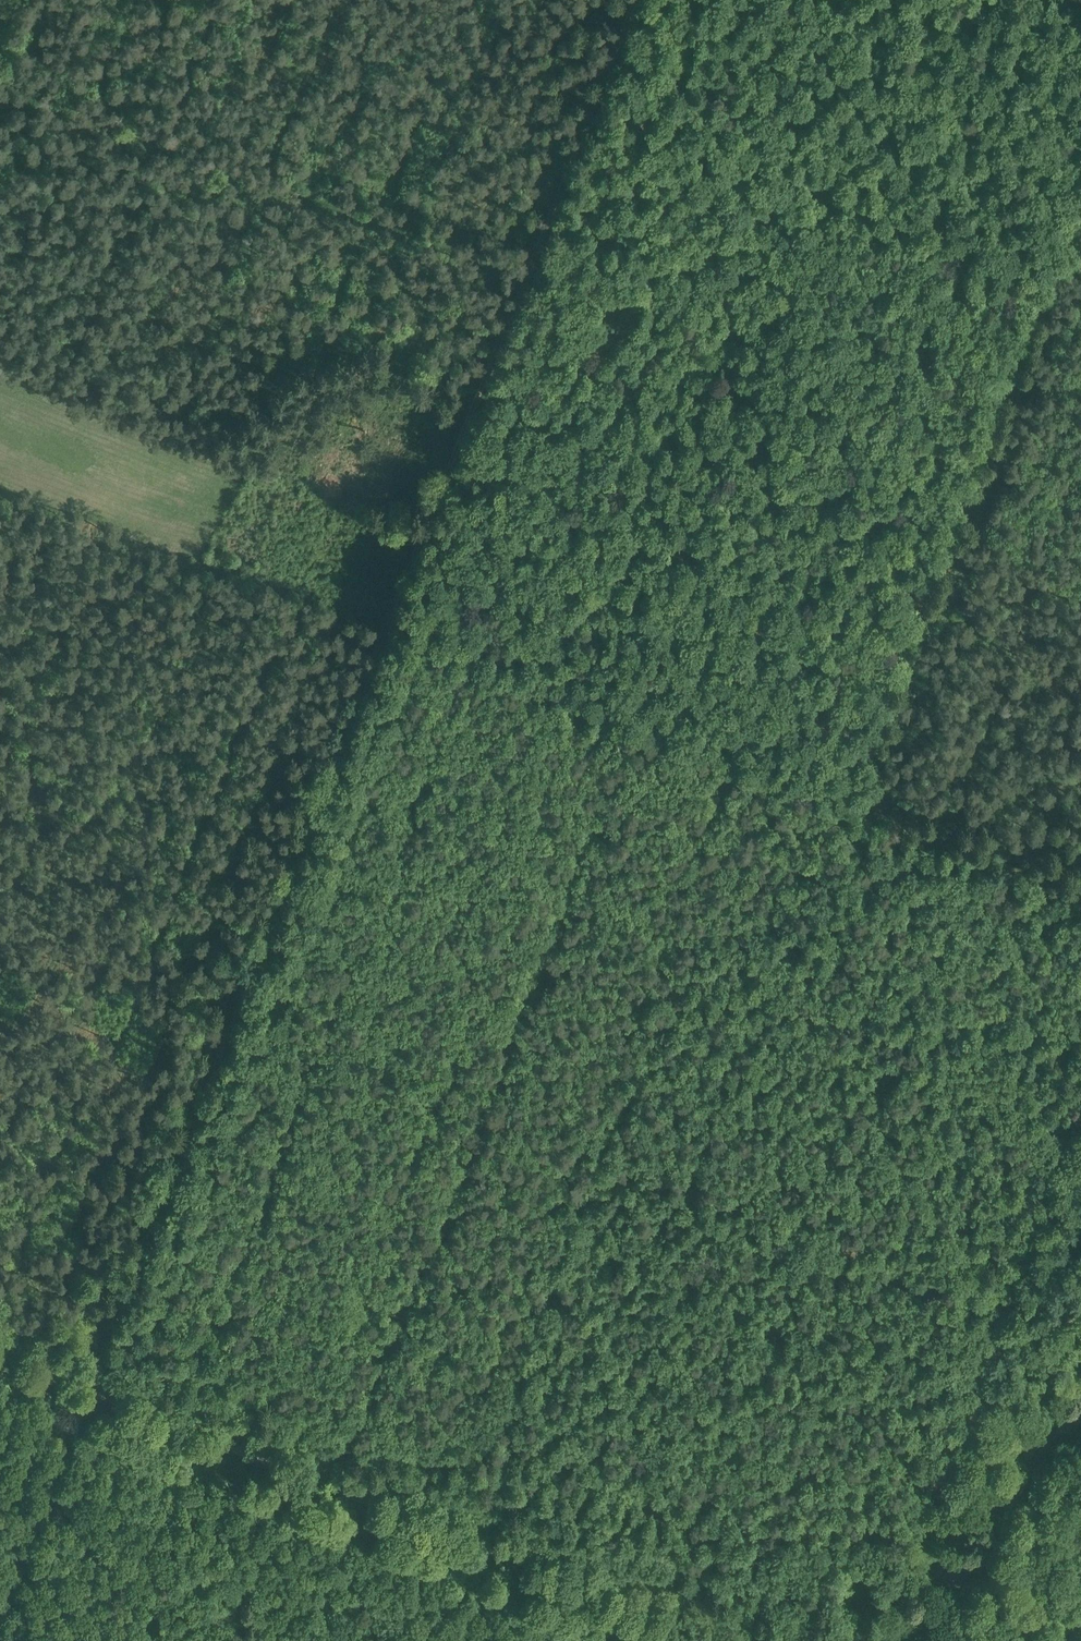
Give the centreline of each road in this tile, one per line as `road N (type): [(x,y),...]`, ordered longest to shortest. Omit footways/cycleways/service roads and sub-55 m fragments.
road 1 (track): [(98,1409),(403,645),(493,376),(542,274),(641,0)]
road 2 (track): [(1080,875),(403,645)]
road 3 (track): [(1043,0),(493,376)]
road 4 (track): [(705,1640),(98,1409)]
road 5 (track): [(869,806),(1080,212)]
road 6 (track): [(1080,1060),(903,1567)]
road 7 (secondary): [(887,1640),(1080,1391)]
road 8 (track): [(542,274),(280,177)]
road 9 (track): [(1,1640),(98,1409)]

